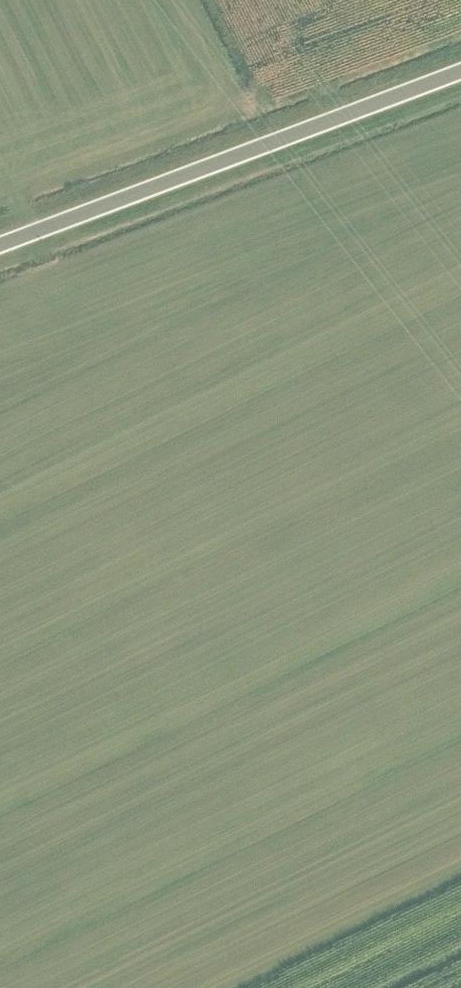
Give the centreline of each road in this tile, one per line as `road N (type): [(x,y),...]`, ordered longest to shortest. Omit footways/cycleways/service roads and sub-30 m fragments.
road 1 (tertiary): [(0,260),(460,88)]

